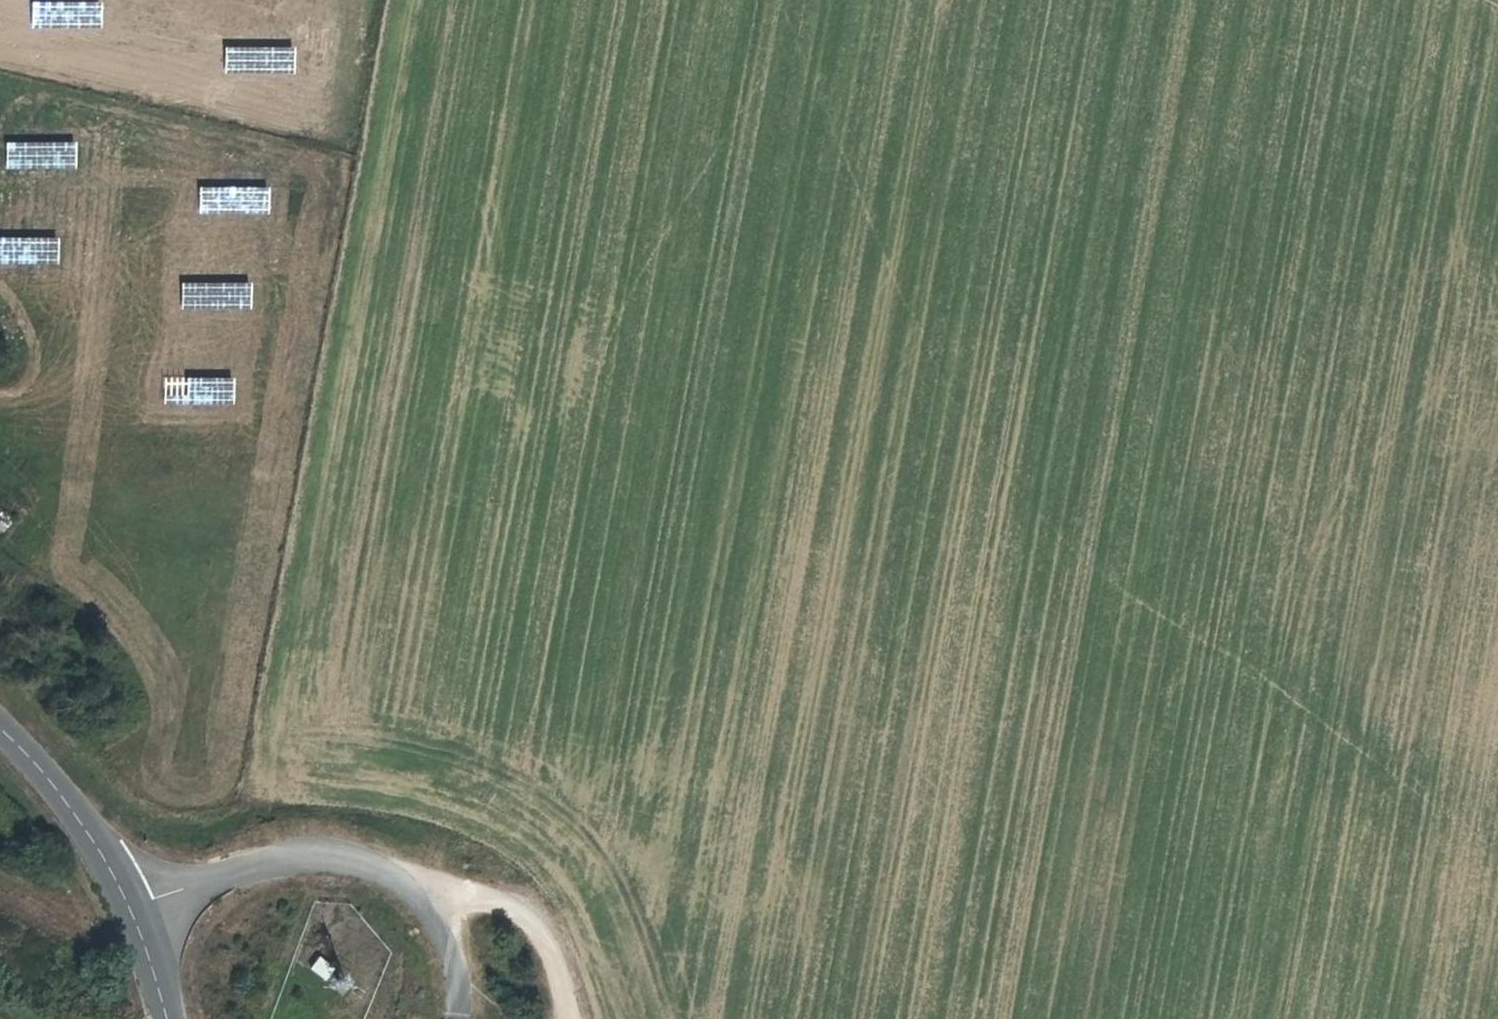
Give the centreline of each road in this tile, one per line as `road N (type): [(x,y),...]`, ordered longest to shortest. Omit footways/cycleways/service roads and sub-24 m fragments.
road 1 (unclassified): [(129,907),(282,859),(335,858),(379,870),(439,927),(458,974),(457,1018)]
road 2 (track): [(577,1018),(557,930),(514,901),(413,895)]
road 3 (unclassified): [(129,907),(77,817),(0,727)]

